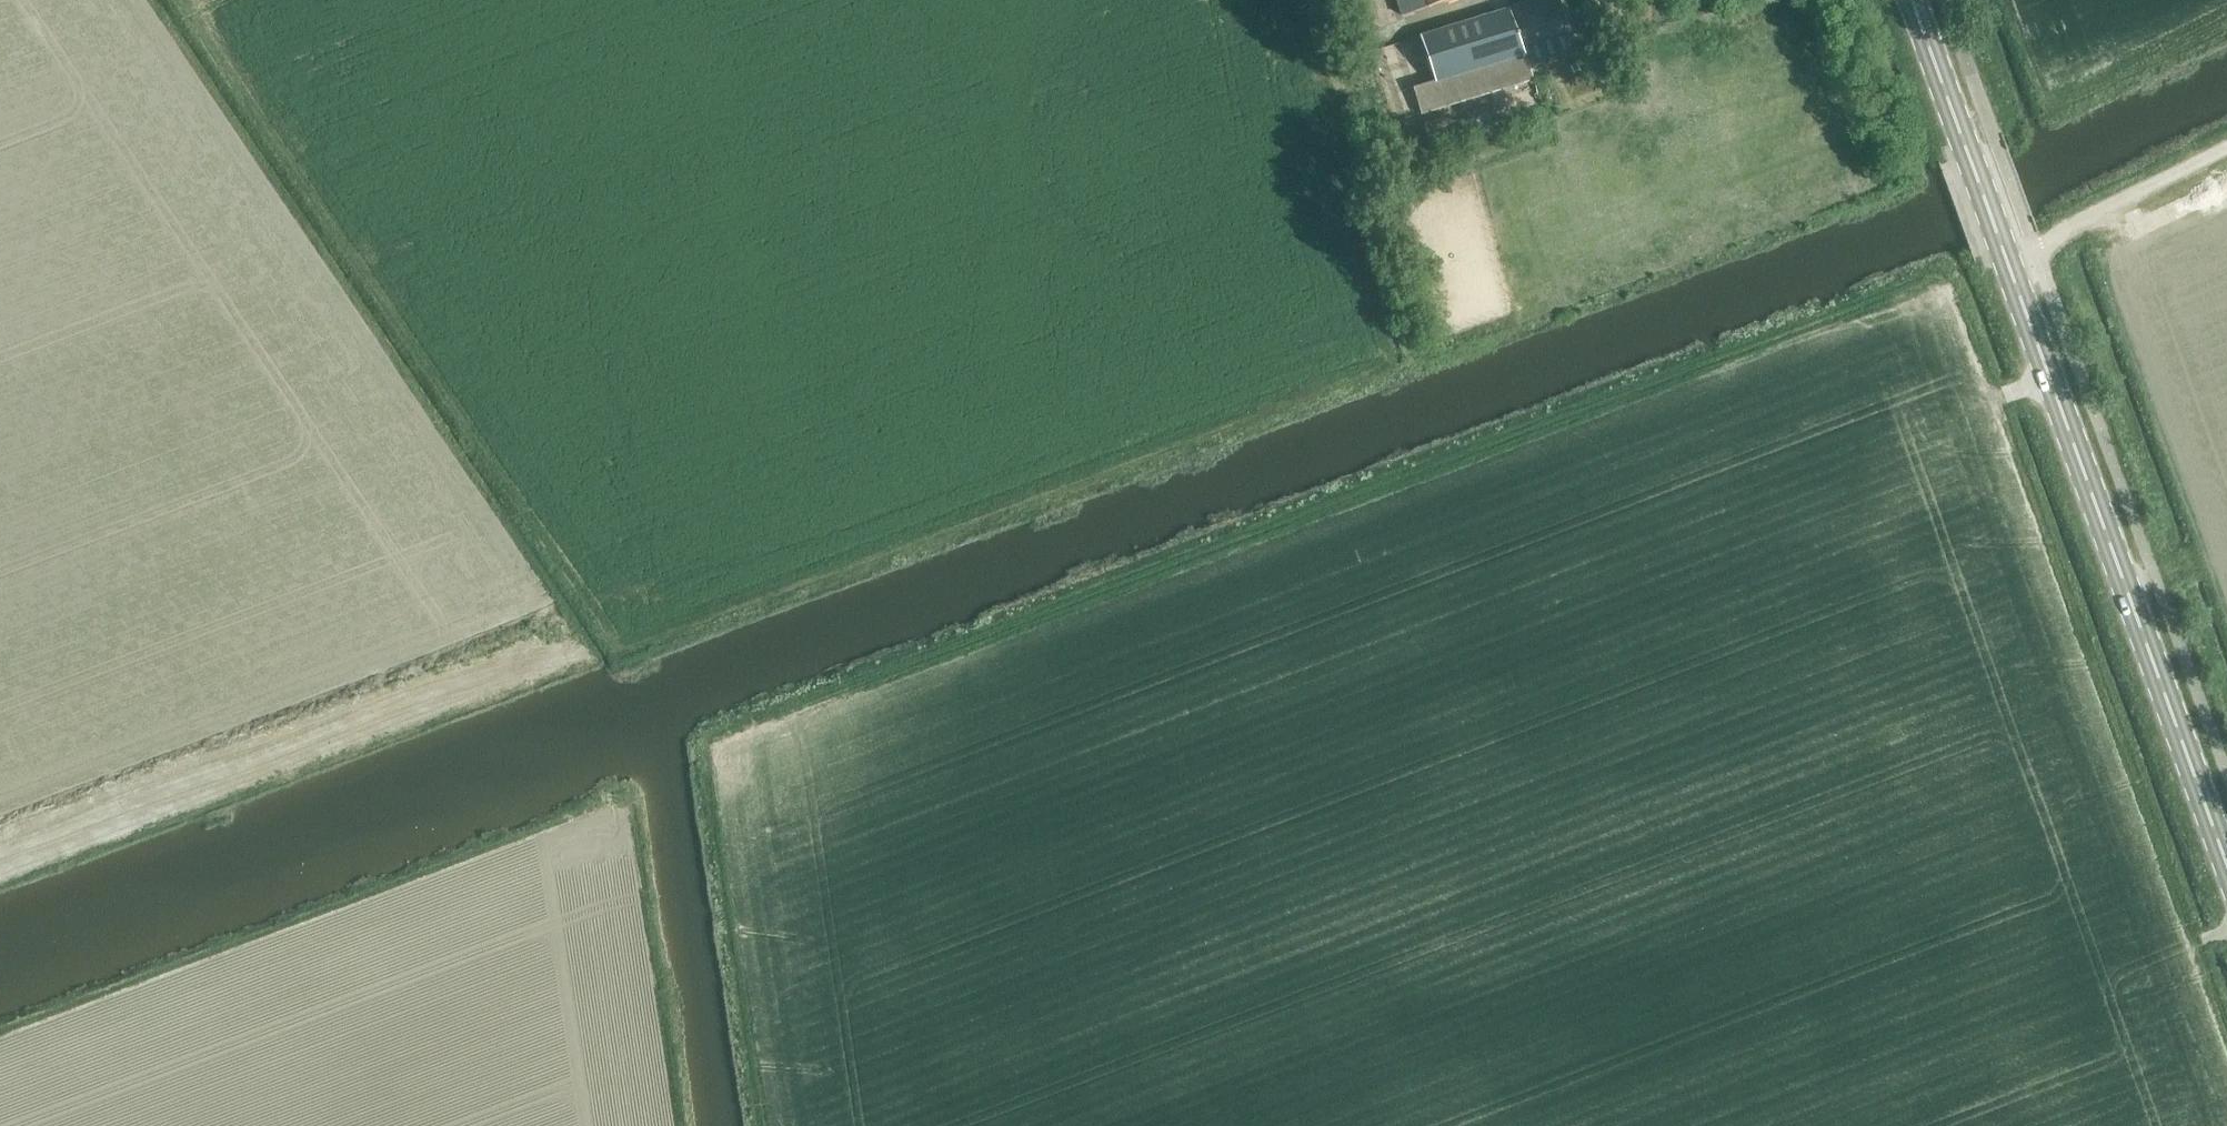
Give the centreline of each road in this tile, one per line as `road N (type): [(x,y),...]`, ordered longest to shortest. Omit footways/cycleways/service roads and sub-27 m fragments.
road 1 (secondary): [(2226,862),(1911,0)]
road 2 (track): [(2011,267),(2074,223),(2226,149)]

